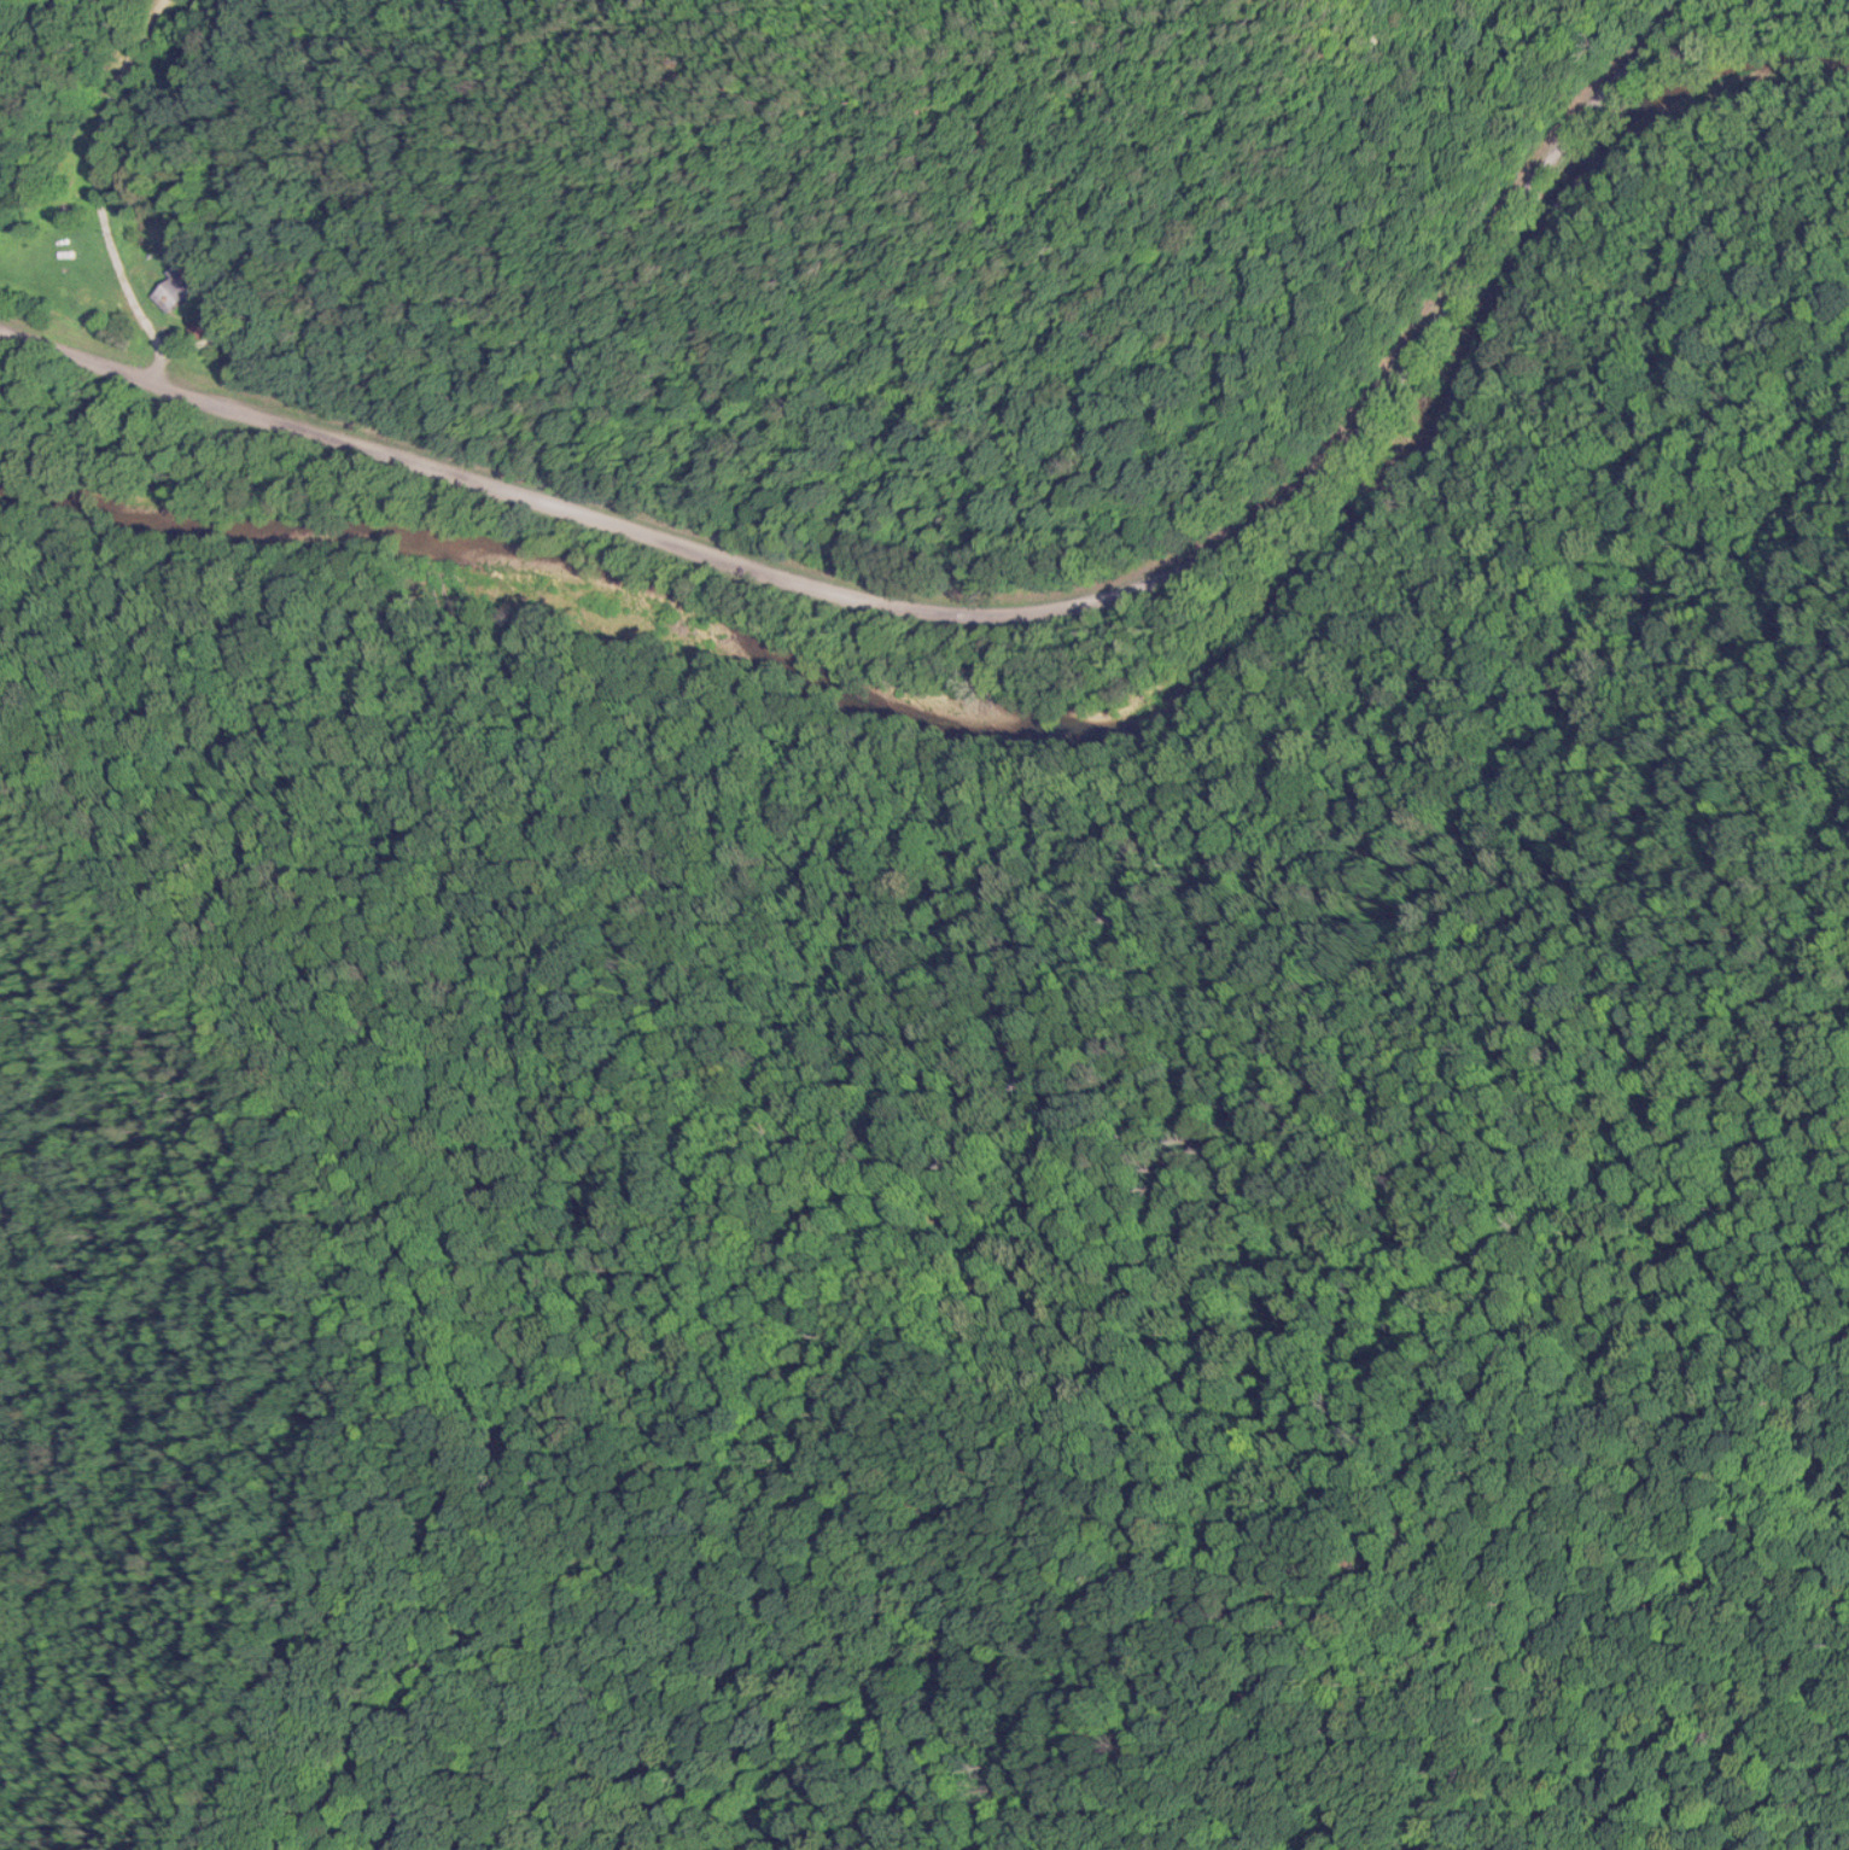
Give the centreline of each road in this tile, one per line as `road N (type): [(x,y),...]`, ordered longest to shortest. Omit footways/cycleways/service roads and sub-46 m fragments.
road 1 (residential): [(0,371),(156,408),(227,440),(974,611),(1131,585),(1243,525),(1583,104),(1698,0)]
road 2 (residential): [(156,408),(153,351),(95,197),(107,83),(156,0)]

